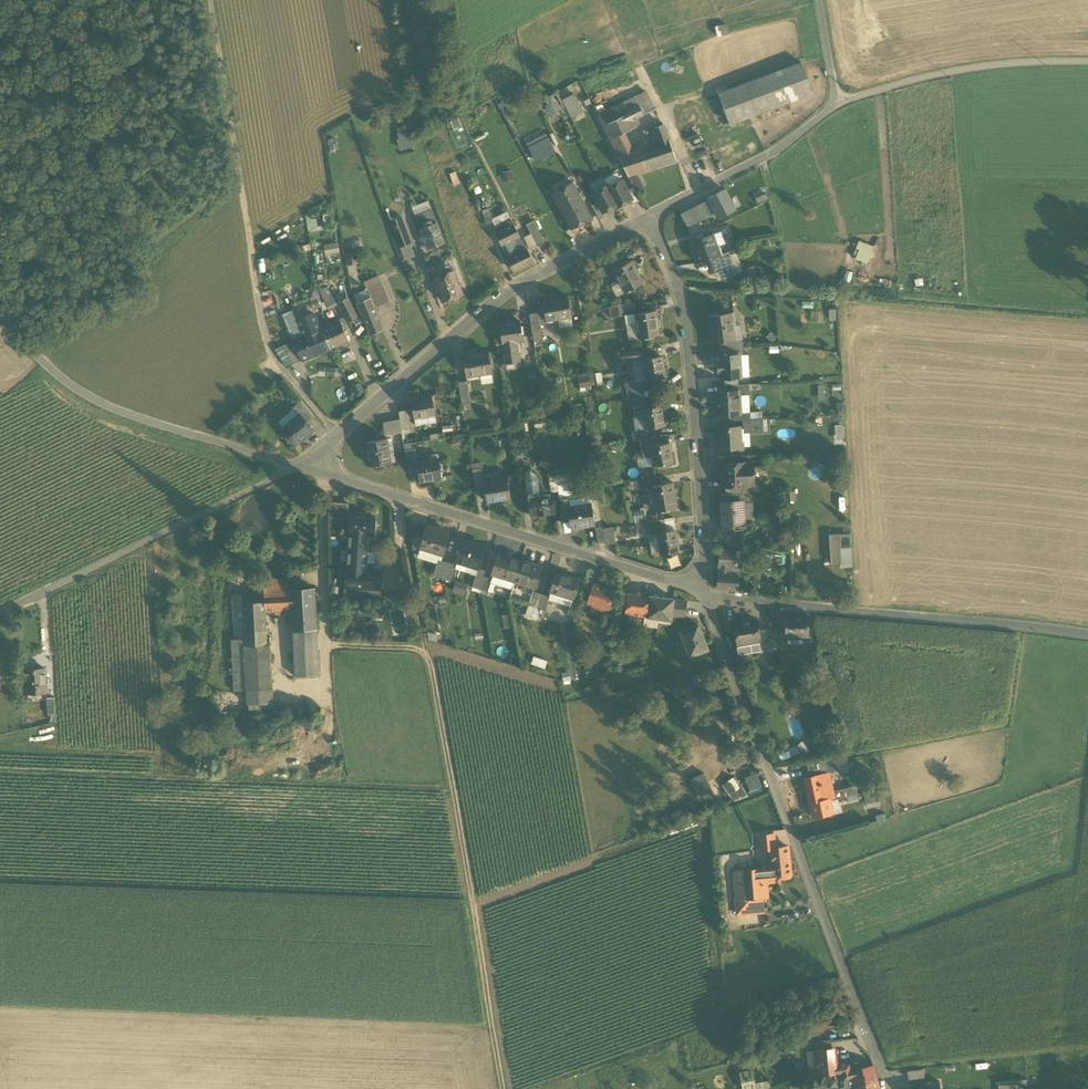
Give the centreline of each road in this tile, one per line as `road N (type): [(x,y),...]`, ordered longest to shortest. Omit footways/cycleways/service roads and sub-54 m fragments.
road 1 (track): [(503,1088),(398,497)]
road 2 (unclassified): [(704,595),(889,1088)]
road 3 (track): [(337,434),(270,354),(210,0)]
road 4 (residential): [(645,217),(511,289),(301,467)]
road 5 (residential): [(301,467),(704,595)]
road 6 (residential): [(645,217),(686,319),(704,595)]
road 7 (unclassified): [(0,317),(59,379),(108,410),(301,467)]
road 8 (unclassified): [(301,467),(0,613)]
road 9 (residential): [(837,105),(998,62),(1087,60)]
road 10 (unclassified): [(855,611),(1087,635)]
road 11 (residential): [(837,105),(781,149),(645,217)]
road 12 (residential): [(704,595),(855,611)]

